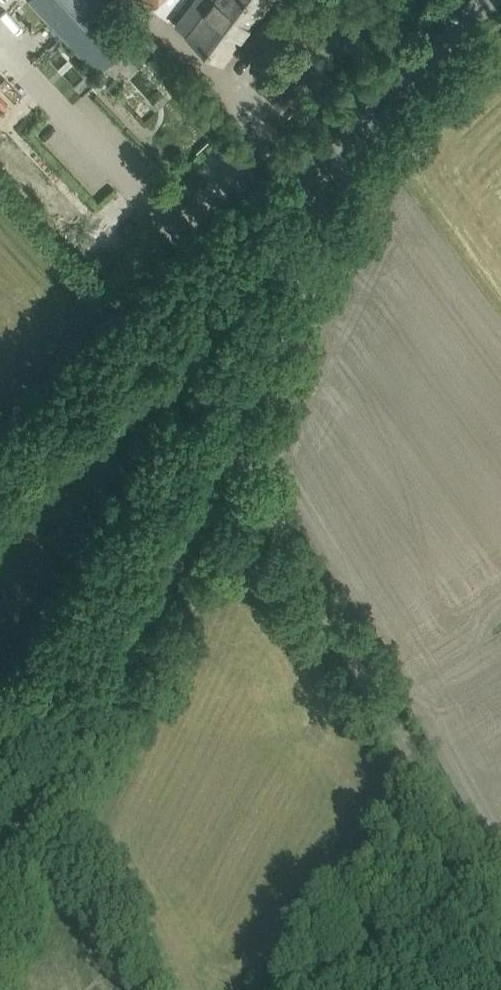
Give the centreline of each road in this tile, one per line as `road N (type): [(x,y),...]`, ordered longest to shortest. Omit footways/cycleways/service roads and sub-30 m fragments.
road 1 (unclassified): [(500,906),(222,445)]
road 2 (unclassified): [(222,445),(371,116),(489,0)]
road 3 (unclassified): [(0,873),(222,445)]

